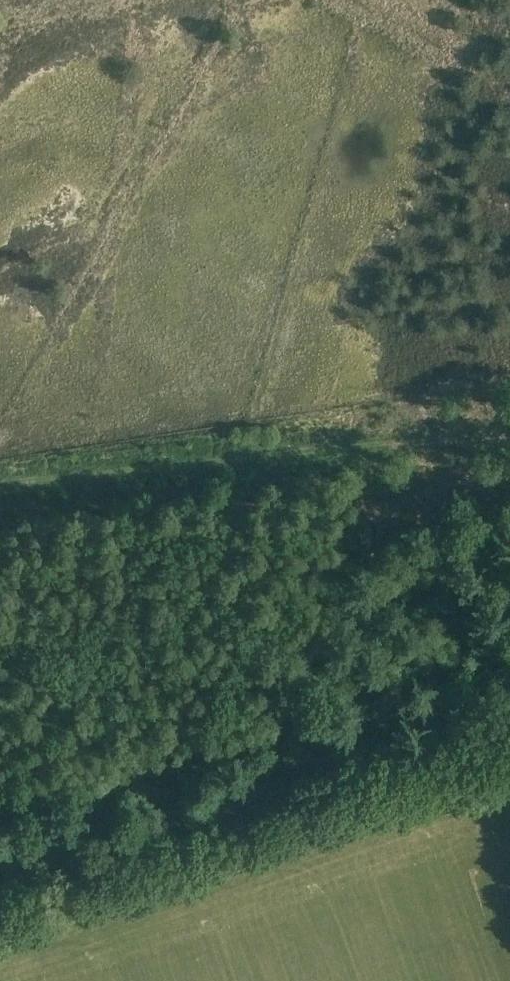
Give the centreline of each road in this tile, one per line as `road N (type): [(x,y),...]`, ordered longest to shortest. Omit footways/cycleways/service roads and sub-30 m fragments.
road 1 (track): [(0,886),(509,718)]

